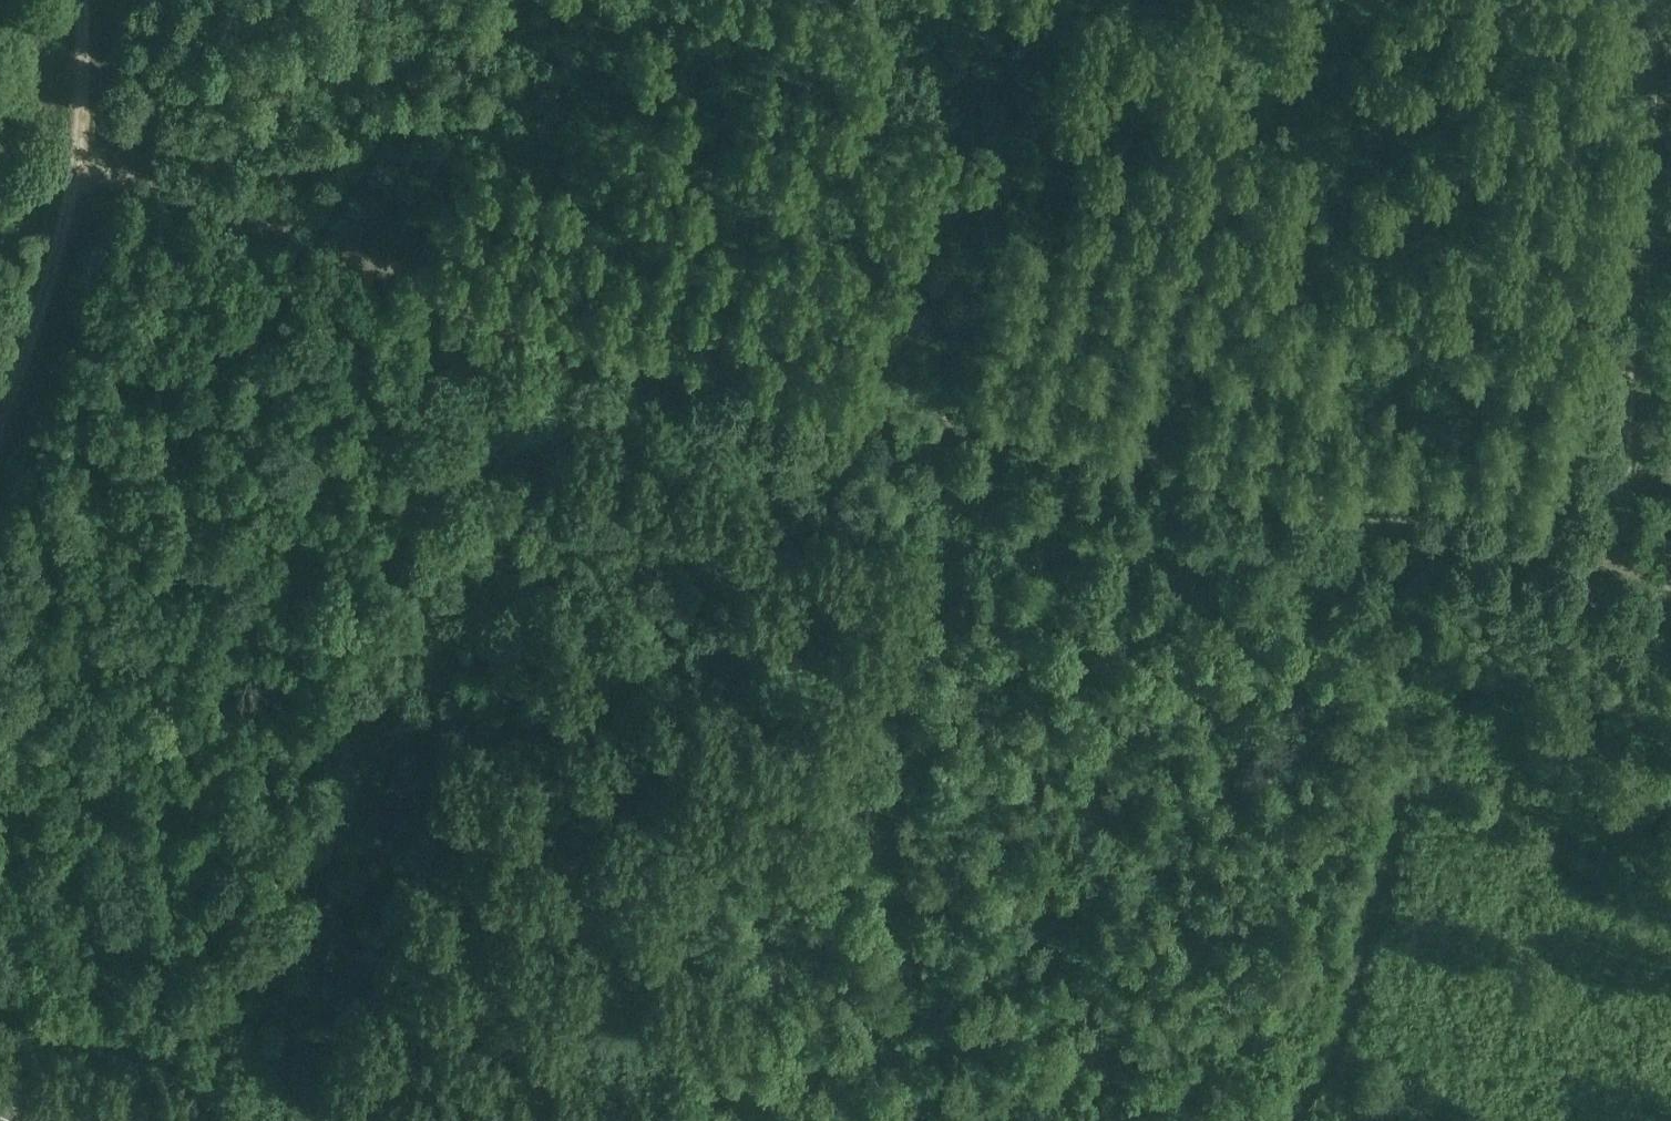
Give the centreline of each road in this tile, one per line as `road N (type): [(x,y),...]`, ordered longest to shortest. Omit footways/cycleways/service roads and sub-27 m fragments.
road 1 (track): [(1670,586),(1409,514),(823,388),(557,315),(133,172),(85,164)]
road 2 (track): [(1633,575),(1664,0)]
road 3 (track): [(0,432),(85,164),(85,0)]

